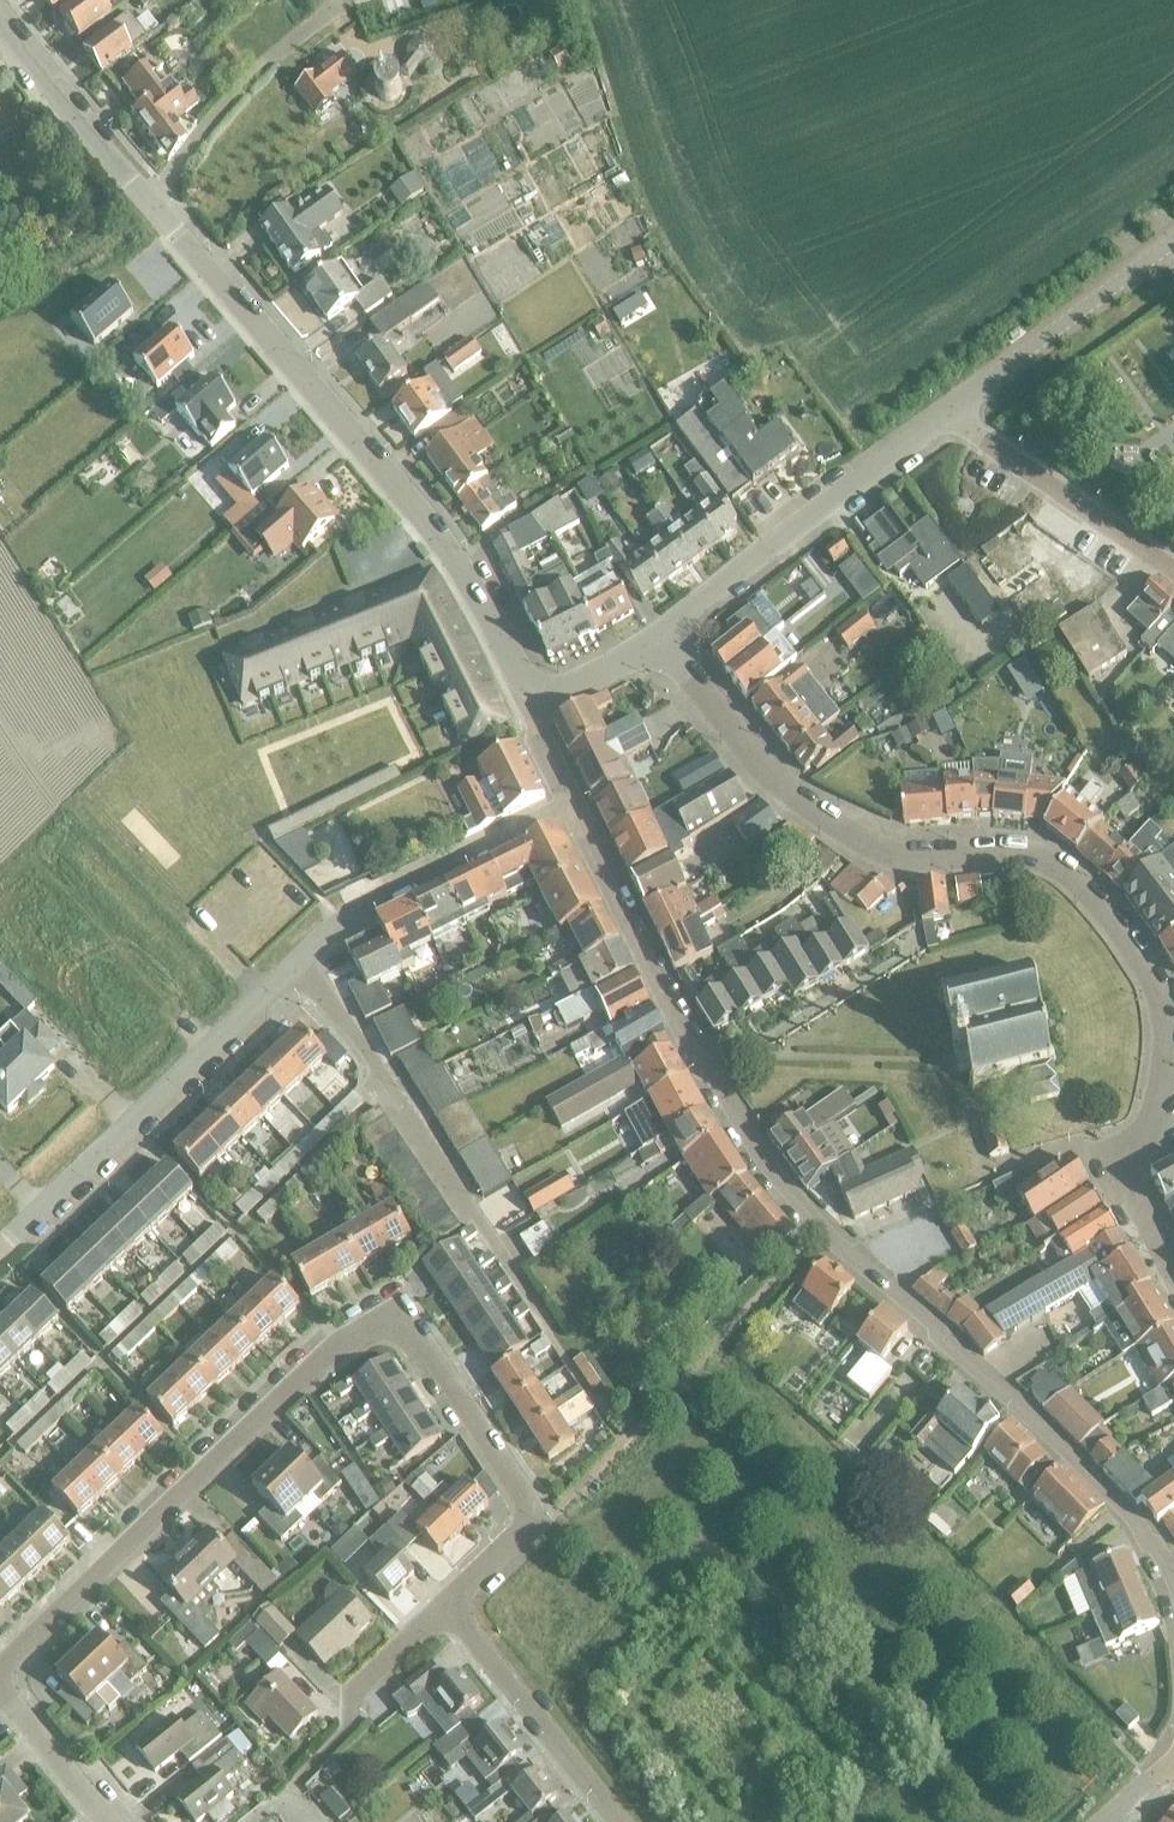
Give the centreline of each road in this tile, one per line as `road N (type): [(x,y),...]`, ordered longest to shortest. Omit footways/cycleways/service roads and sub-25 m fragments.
road 1 (residential): [(1173,1573),(1156,1540),(931,1320),(827,1235),(764,1161),(690,1048),(567,805)]
road 2 (residential): [(446,1606),(519,1535),(525,1507),(416,1335),(386,1322),(330,1351),(0,1673)]
road 3 (residential): [(532,706),(448,547),(0,30)]
road 4 (unclassified): [(1159,1084),(1165,1034),(1150,977),(1076,881),(1041,857),(889,849),(804,808),(653,641)]
road 5 (residential): [(548,1336),(369,1052),(296,965)]
road 6 (residential): [(0,1248),(296,965)]
road 7 (residential): [(653,641),(946,410)]
road 8 (residential): [(296,965),(345,920),(567,805)]
road 9 (residential): [(946,410),(1173,242)]
road 10 (residential): [(1173,571),(946,410)]
road 11 (residential): [(611,1821),(446,1606)]
road 12 (residential): [(283,1797),(354,1723),(356,1688),(446,1606)]
road 13 (residential): [(1173,1271),(1119,1164),(1159,1084)]
road 14 (residential): [(110,1821),(0,1684)]
road 15 (unclassified): [(532,706),(653,641)]

